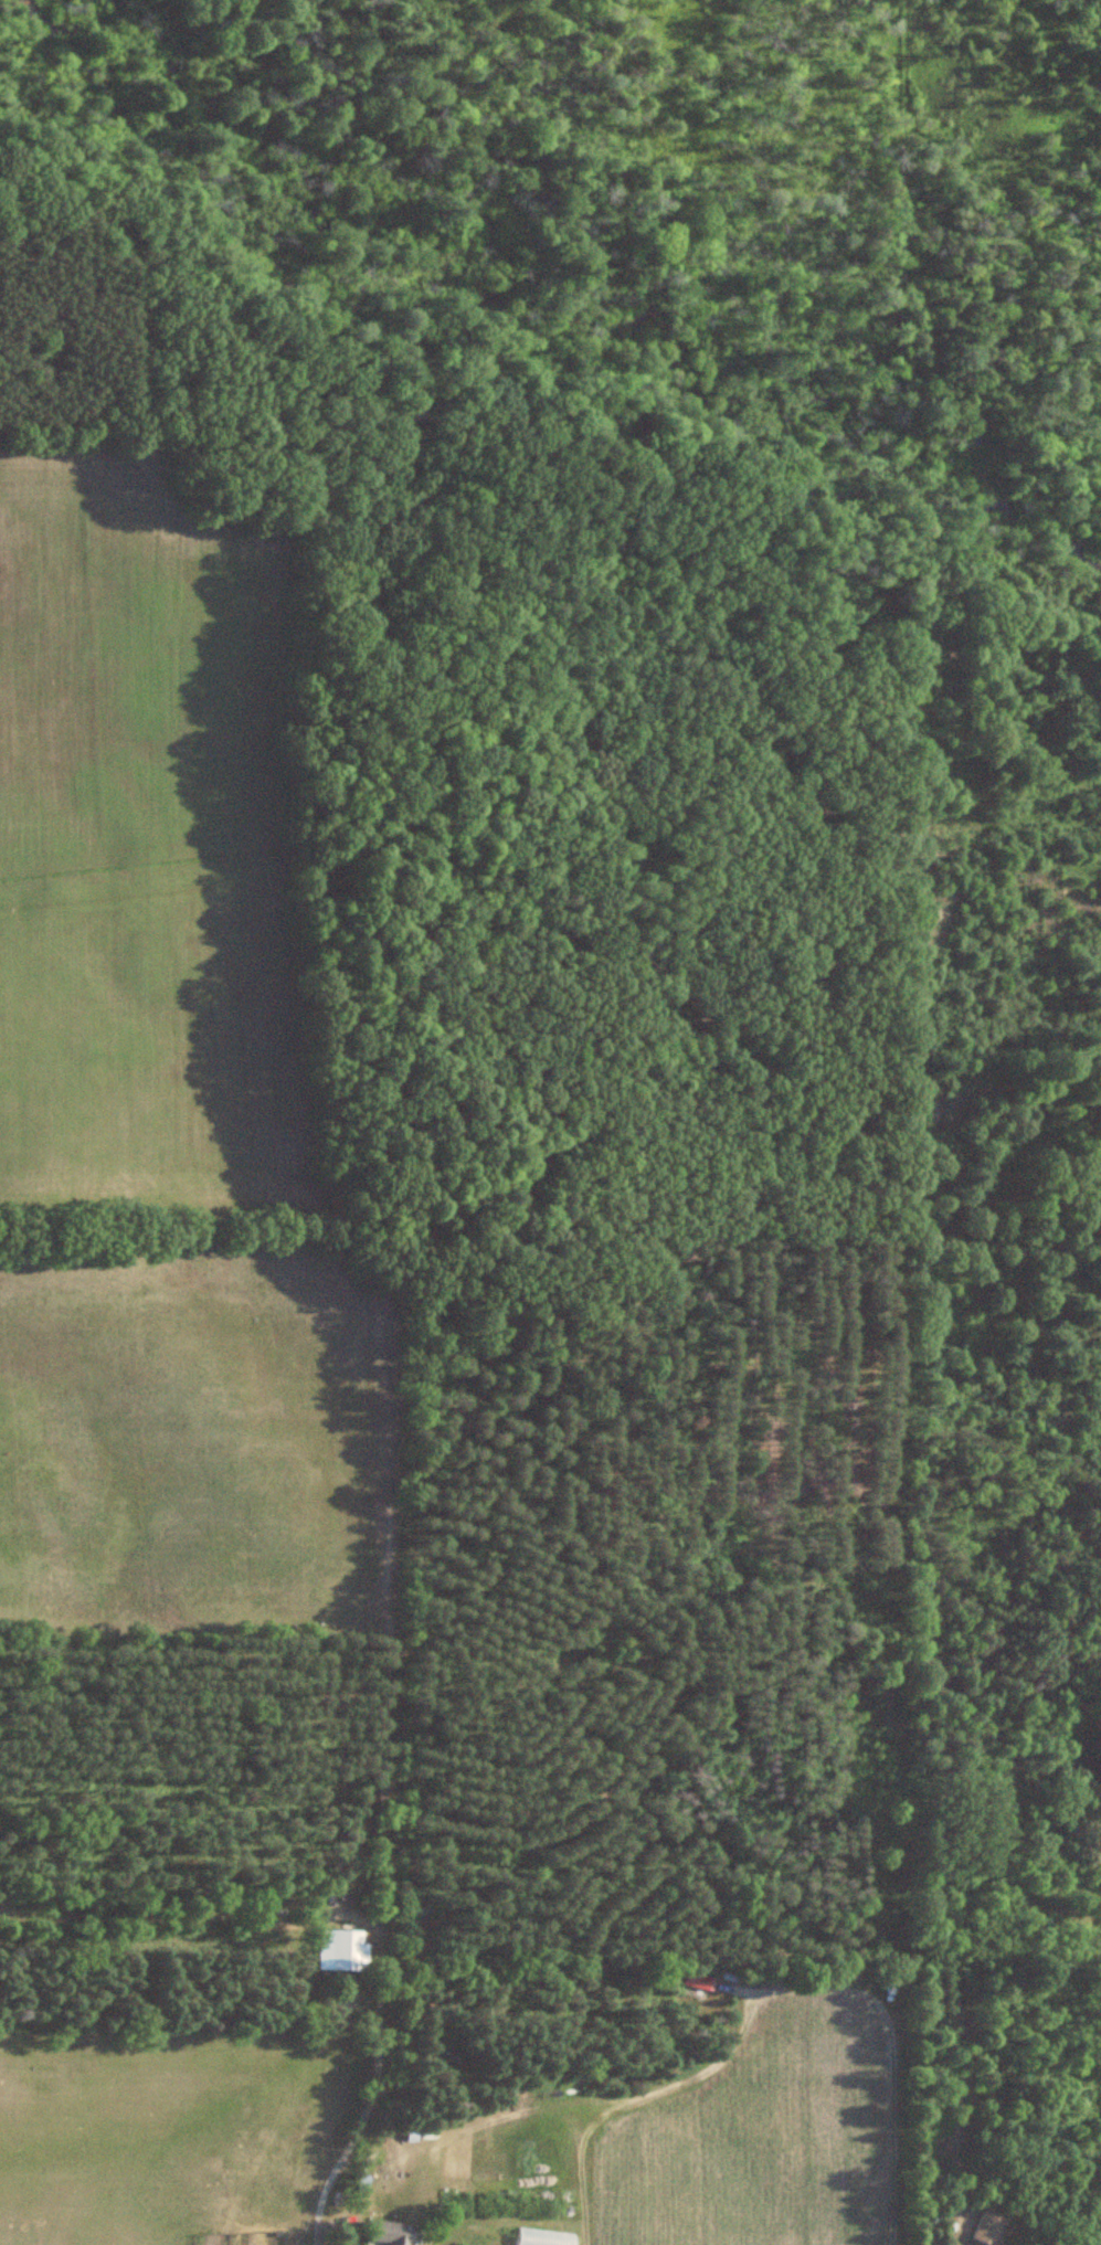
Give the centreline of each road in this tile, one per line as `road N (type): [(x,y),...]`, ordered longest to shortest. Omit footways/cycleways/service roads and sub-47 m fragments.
road 1 (residential): [(381,1971),(380,2078),(322,2210),(322,2244)]

